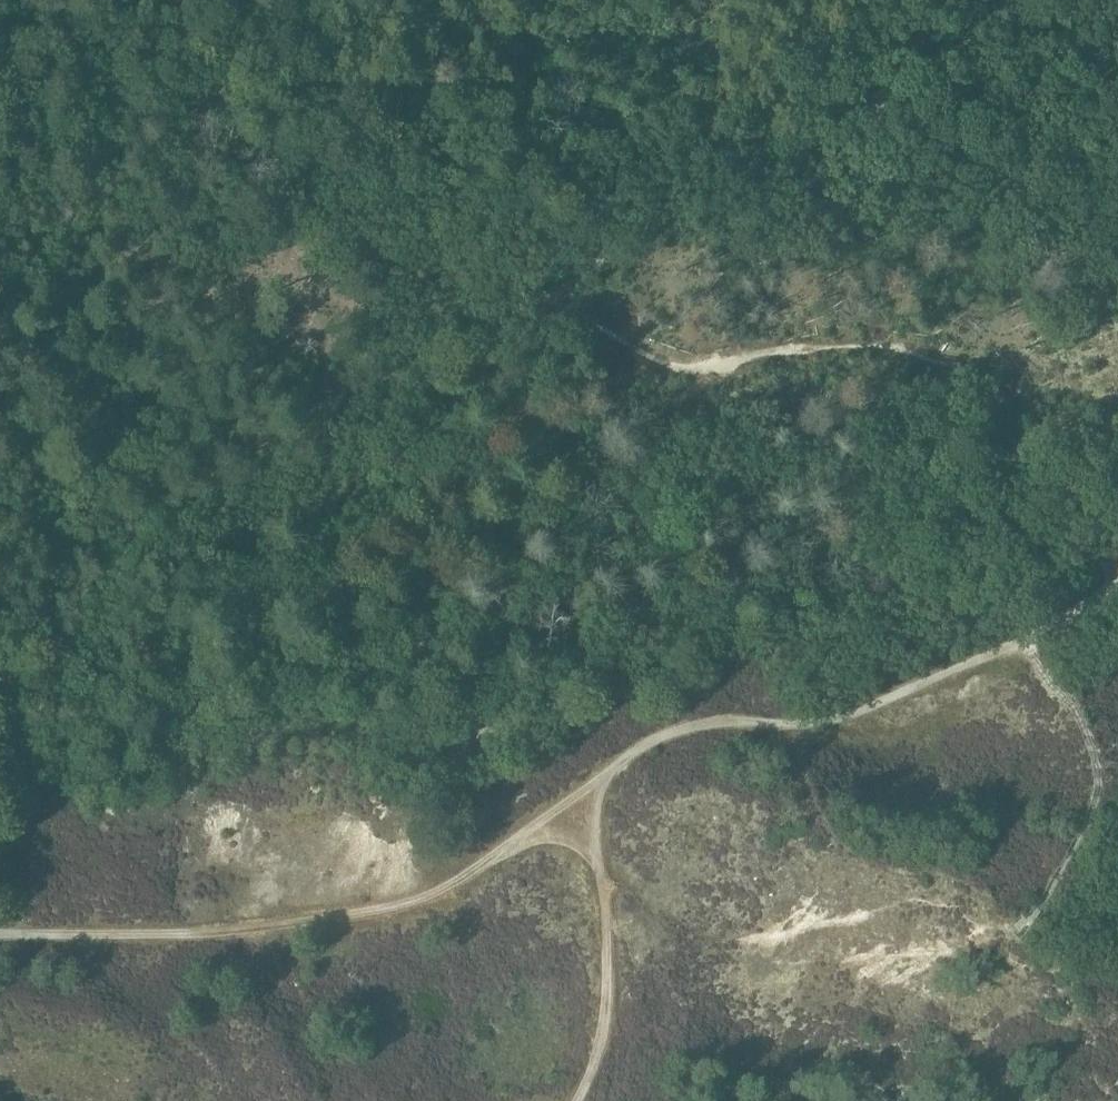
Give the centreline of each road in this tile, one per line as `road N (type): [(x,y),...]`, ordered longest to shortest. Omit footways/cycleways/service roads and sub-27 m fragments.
road 1 (track): [(572,807),(617,765),(698,730),(835,731),(1028,643),(1117,584)]
road 2 (track): [(578,1100),(601,1047),(604,932),(588,846),(572,807)]

